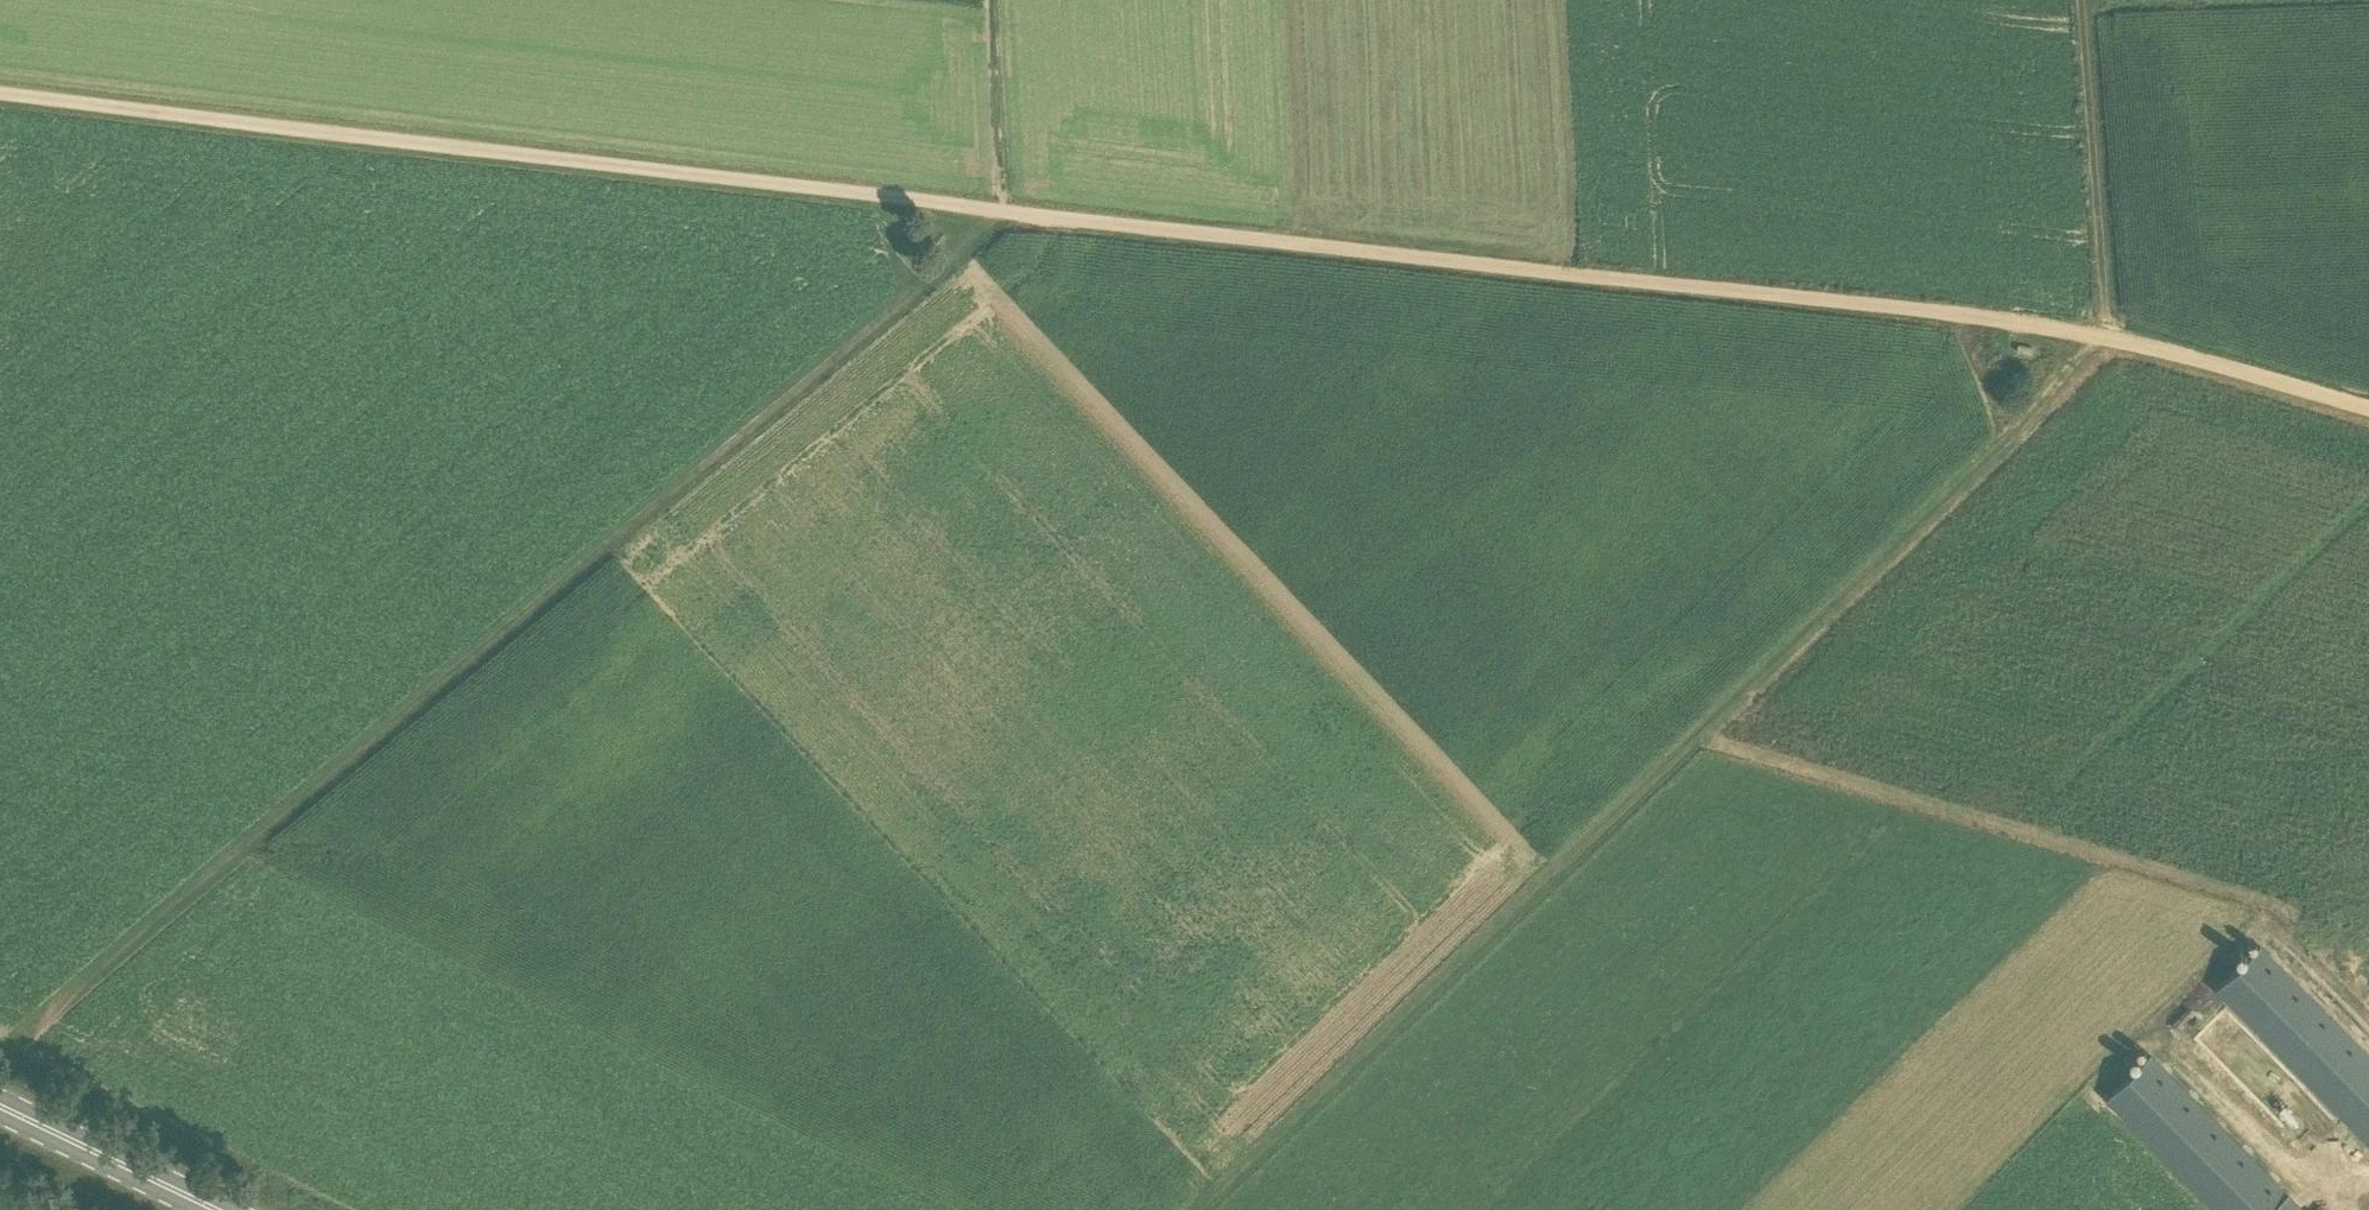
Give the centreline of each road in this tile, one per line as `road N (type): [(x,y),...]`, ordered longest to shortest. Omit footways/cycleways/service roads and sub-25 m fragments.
road 1 (track): [(2368,410),(2106,334),(1005,209)]
road 2 (track): [(2106,334),(1190,1209)]
road 3 (track): [(1005,209),(77,985)]
road 4 (track): [(1005,209),(0,88)]
road 5 (track): [(2106,334),(2084,0)]
road 6 (primary): [(214,1209),(0,1107)]
road 7 (track): [(1005,209),(990,0)]

